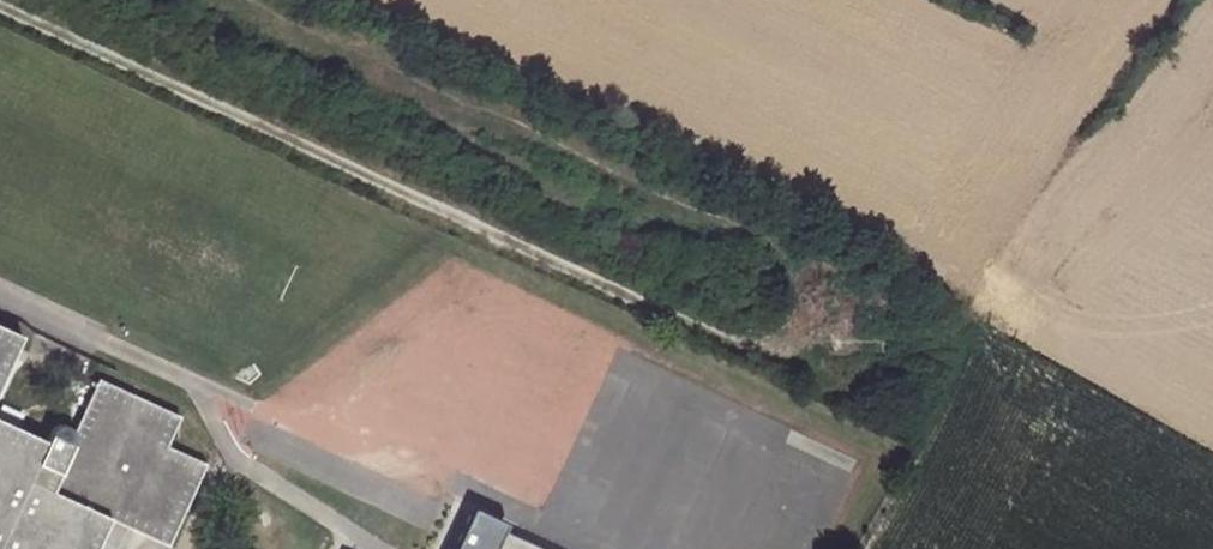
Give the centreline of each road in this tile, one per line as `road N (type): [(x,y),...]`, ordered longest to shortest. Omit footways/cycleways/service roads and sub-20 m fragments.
road 1 (track): [(0,7),(727,344),(781,350),(820,325)]
road 2 (track): [(479,228),(499,276),(444,478)]

